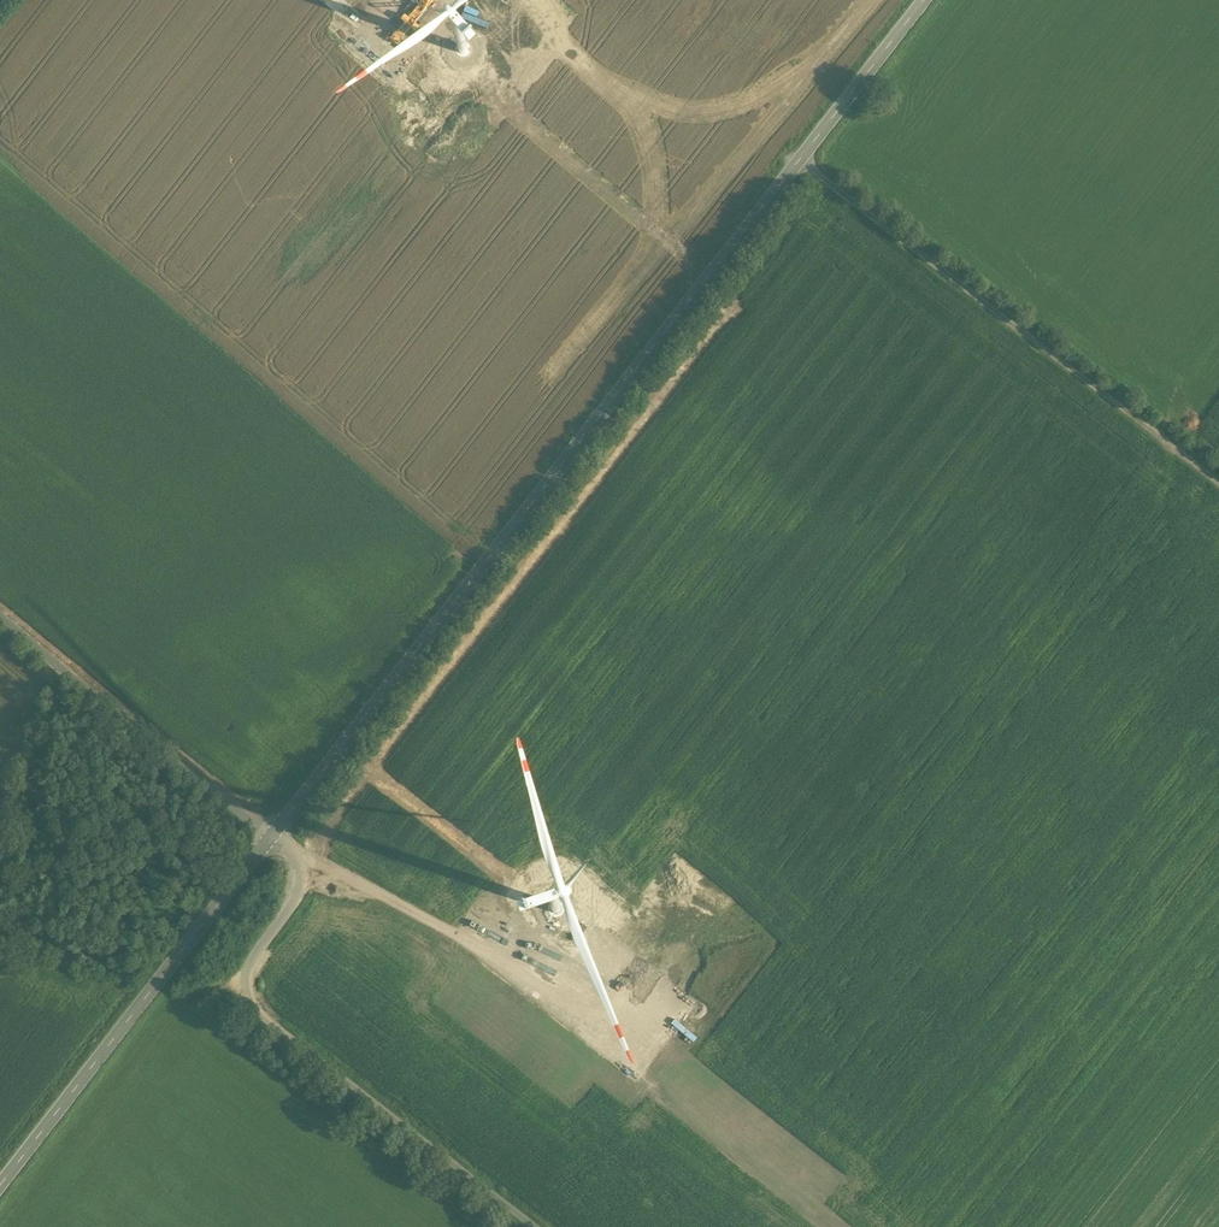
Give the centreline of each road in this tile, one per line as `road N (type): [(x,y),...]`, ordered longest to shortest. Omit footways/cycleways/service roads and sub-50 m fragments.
road 1 (secondary): [(272,835),(923,0)]
road 2 (unclassified): [(272,835),(291,851),(301,880),(247,969),(254,1006),(534,1226)]
road 3 (track): [(799,160),(1218,481)]
road 4 (secondary): [(0,1185),(272,835)]
road 5 (track): [(291,851),(464,937),(617,1062)]
road 6 (unclassified): [(0,614),(272,835)]

